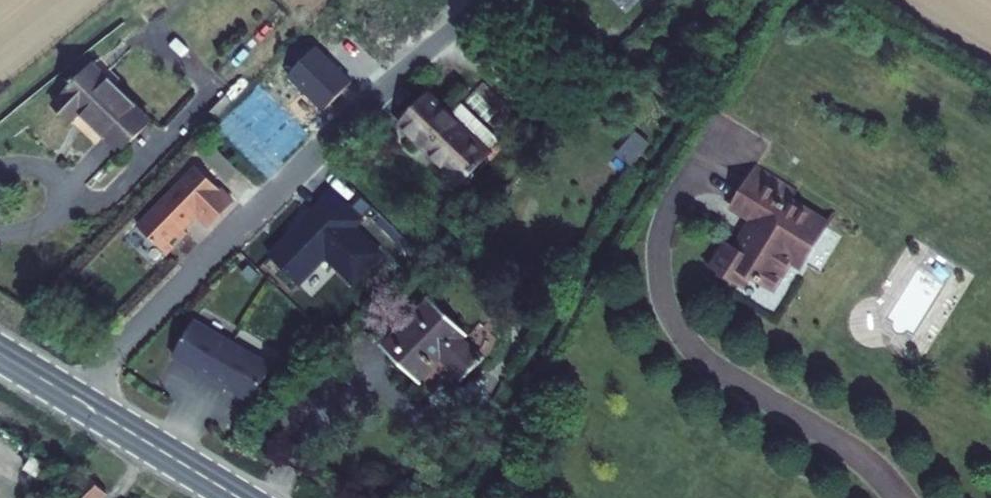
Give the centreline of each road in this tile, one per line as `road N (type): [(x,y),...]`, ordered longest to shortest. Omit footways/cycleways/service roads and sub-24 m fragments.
road 1 (residential): [(80,402),(127,339),(352,114),(489,0)]
road 2 (secondary): [(80,402),(239,497)]

